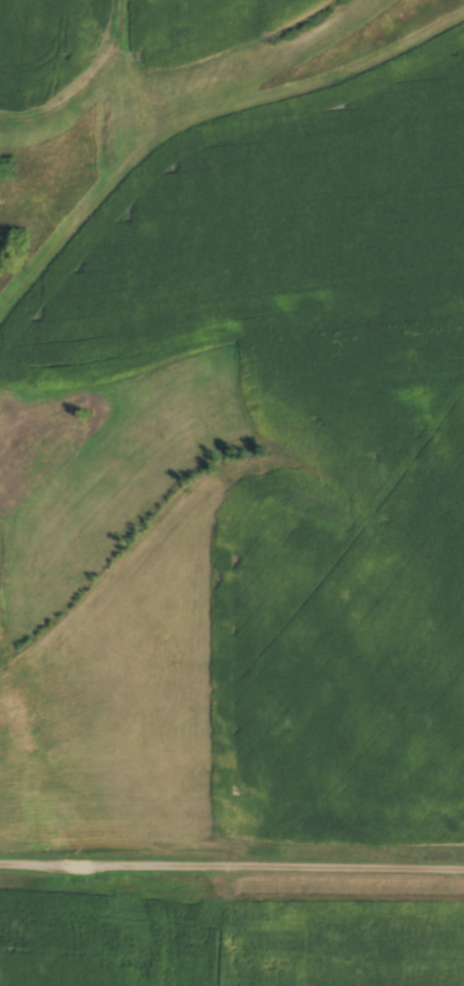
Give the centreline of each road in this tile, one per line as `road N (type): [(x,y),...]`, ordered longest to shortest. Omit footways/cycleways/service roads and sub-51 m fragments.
road 1 (residential): [(0,858),(463,866)]

